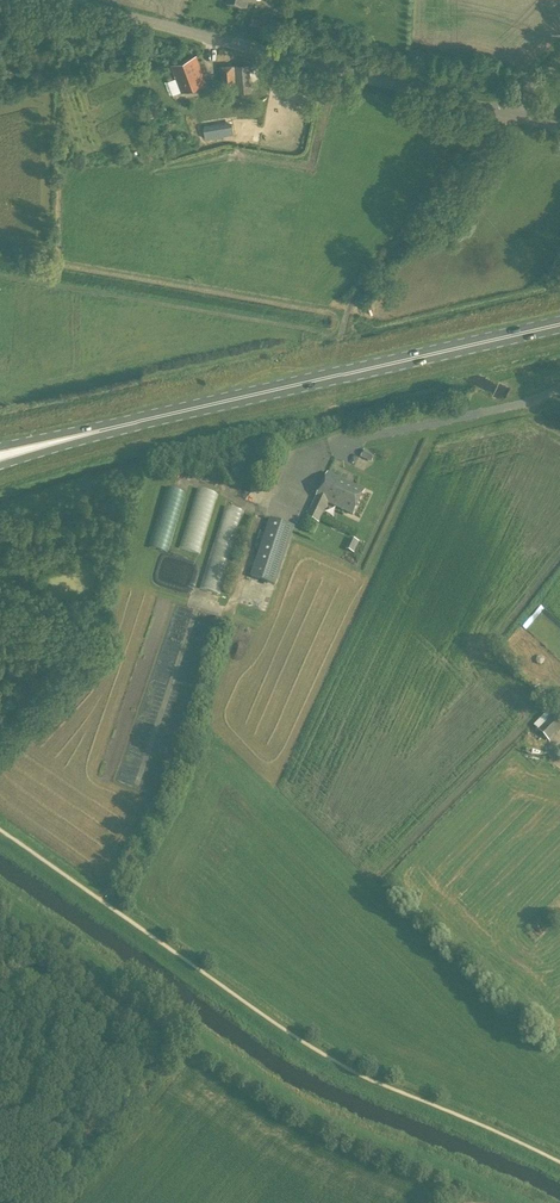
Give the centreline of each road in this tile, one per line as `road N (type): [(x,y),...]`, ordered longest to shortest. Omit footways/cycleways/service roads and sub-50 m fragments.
road 1 (primary): [(80,436),(559,324)]
road 2 (unclassified): [(509,114),(54,0)]
road 3 (unclassified): [(509,114),(348,308),(338,347)]
road 4 (unclassified): [(334,443),(540,398),(559,386)]

